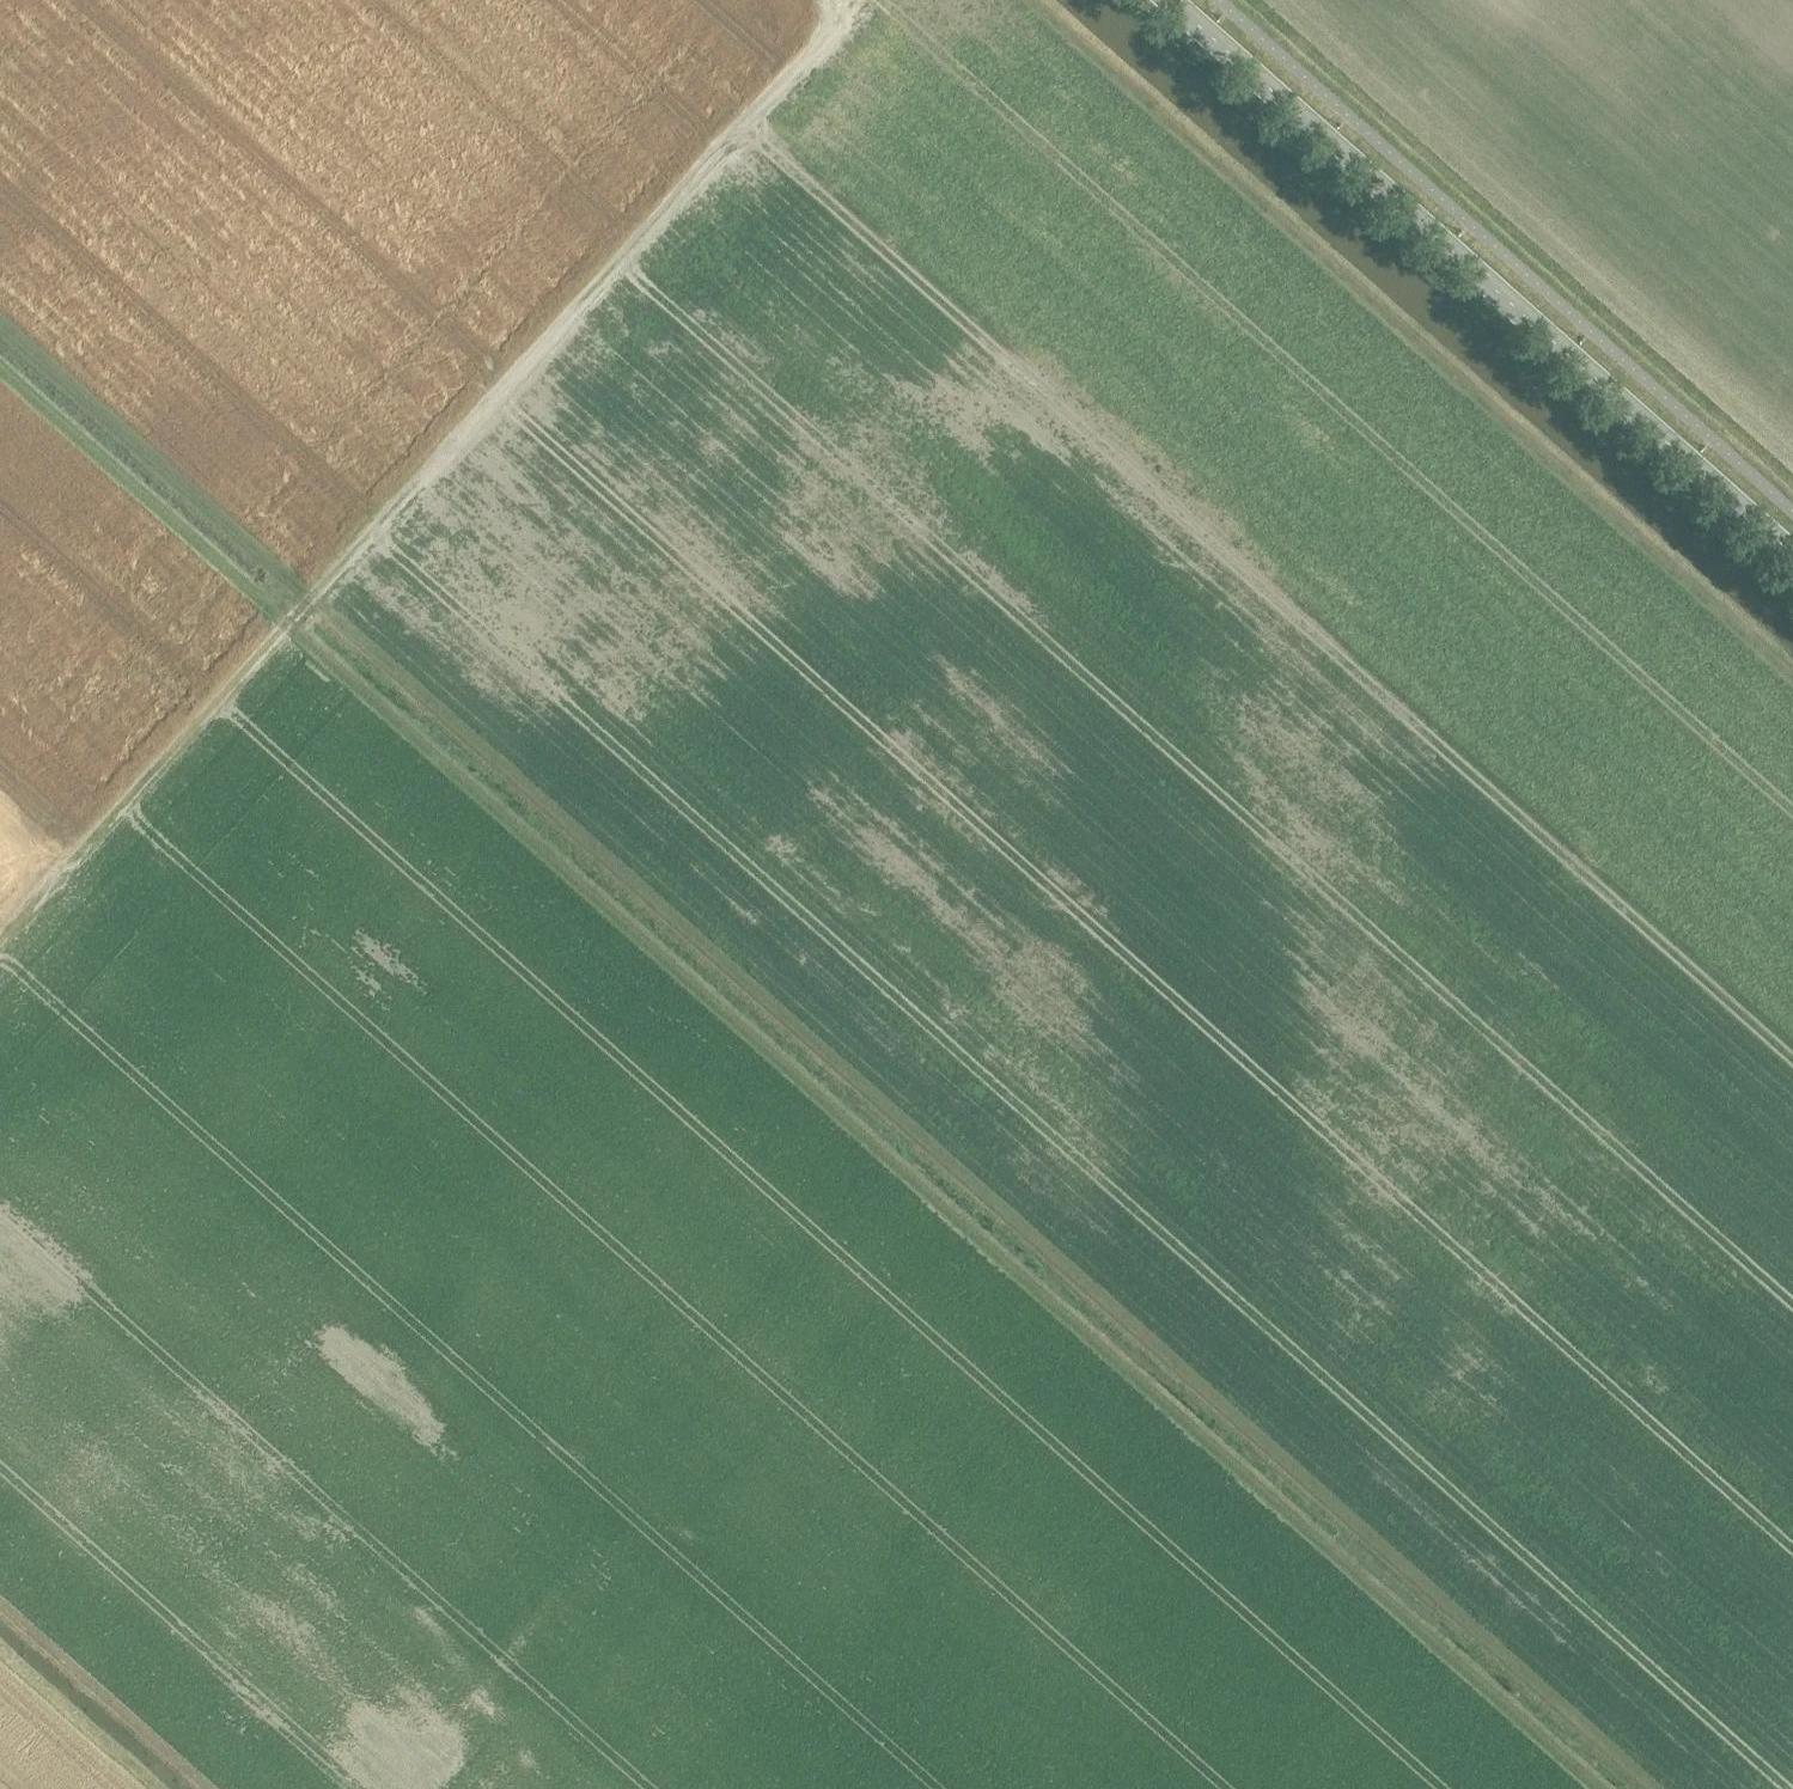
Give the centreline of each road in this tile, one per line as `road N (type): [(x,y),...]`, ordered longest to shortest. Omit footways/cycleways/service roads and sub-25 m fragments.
road 1 (secondary): [(1792,554),(1171,0)]

